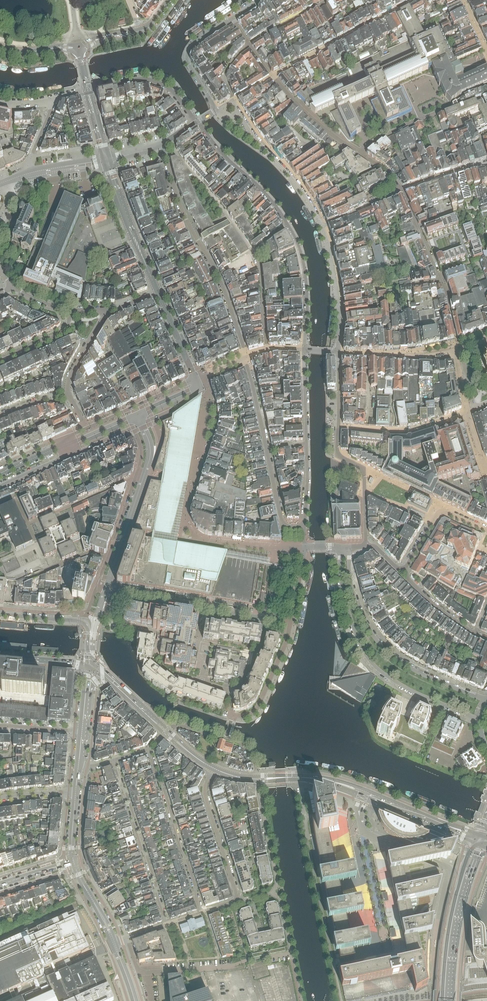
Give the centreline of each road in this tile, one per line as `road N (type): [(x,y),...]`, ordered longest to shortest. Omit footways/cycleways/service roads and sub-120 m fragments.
road 1 (residential): [(340,547),(344,597),(367,657),(409,690),(480,723)]
road 2 (residential): [(486,699),(417,672),(377,641),(355,599),(349,547)]
road 3 (residential): [(166,154),(246,357)]
road 4 (residential): [(265,957),(292,953),(281,898),(273,893),(278,884),(258,781)]
road 5 (residential): [(97,585),(290,623)]
road 6 (residential): [(306,443),(304,527),(282,522),(267,450)]
road 7 (residential): [(202,912),(237,898),(205,795),(214,768)]
road 8 (residential): [(167,924),(113,761)]
road 9 (residential): [(149,749),(202,912)]
road 10 (secondary): [(472,842),(451,921),(442,1000)]
road 11 (secondary): [(450,1000),(457,924),(480,845)]
road 12 (residential): [(412,0),(273,76)]
road 13 (unclassified): [(440,913),(450,869),(362,832),(360,817)]
road 14 (residential): [(233,101),(321,226)]
road 15 (tertiary): [(157,291),(107,160)]
road 16 (residential): [(197,122),(288,226)]
road 17 (residential): [(166,154),(178,156),(253,252)]
road 18 (residential): [(468,413),(412,431),(339,427)]
road 19 (residential): [(321,226),(337,292),(337,353)]
road 20 (residential): [(288,226),(304,275),(304,350)]
road 21 (residential): [(197,122),(156,82),(88,90)]
road 22 (secondary): [(480,836),(366,790)]
road 23 (tertiary): [(196,379),(84,429)]
road 24 (residential): [(233,20),(187,57),(216,110)]
road 25 (residential): [(403,571),(442,512),(486,530)]

